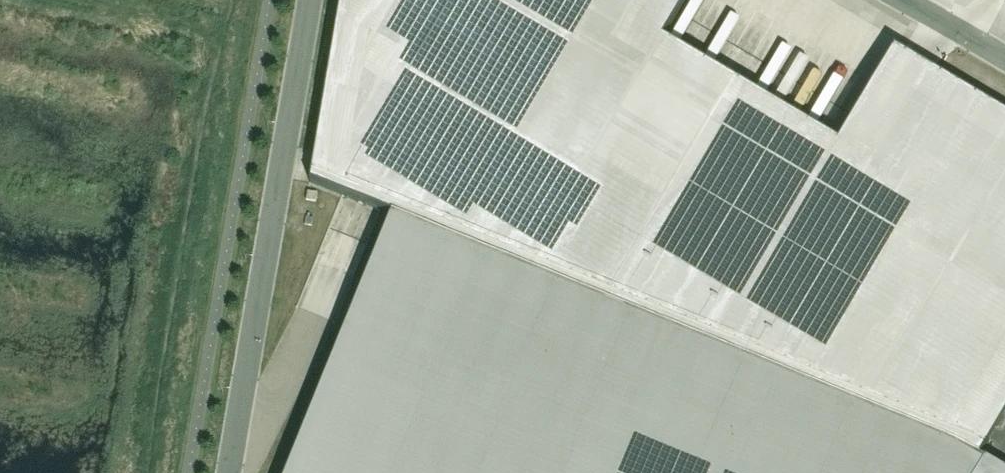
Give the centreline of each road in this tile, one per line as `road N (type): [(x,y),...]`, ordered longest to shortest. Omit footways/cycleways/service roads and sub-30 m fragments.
road 1 (unclassified): [(229,472),(312,0)]

